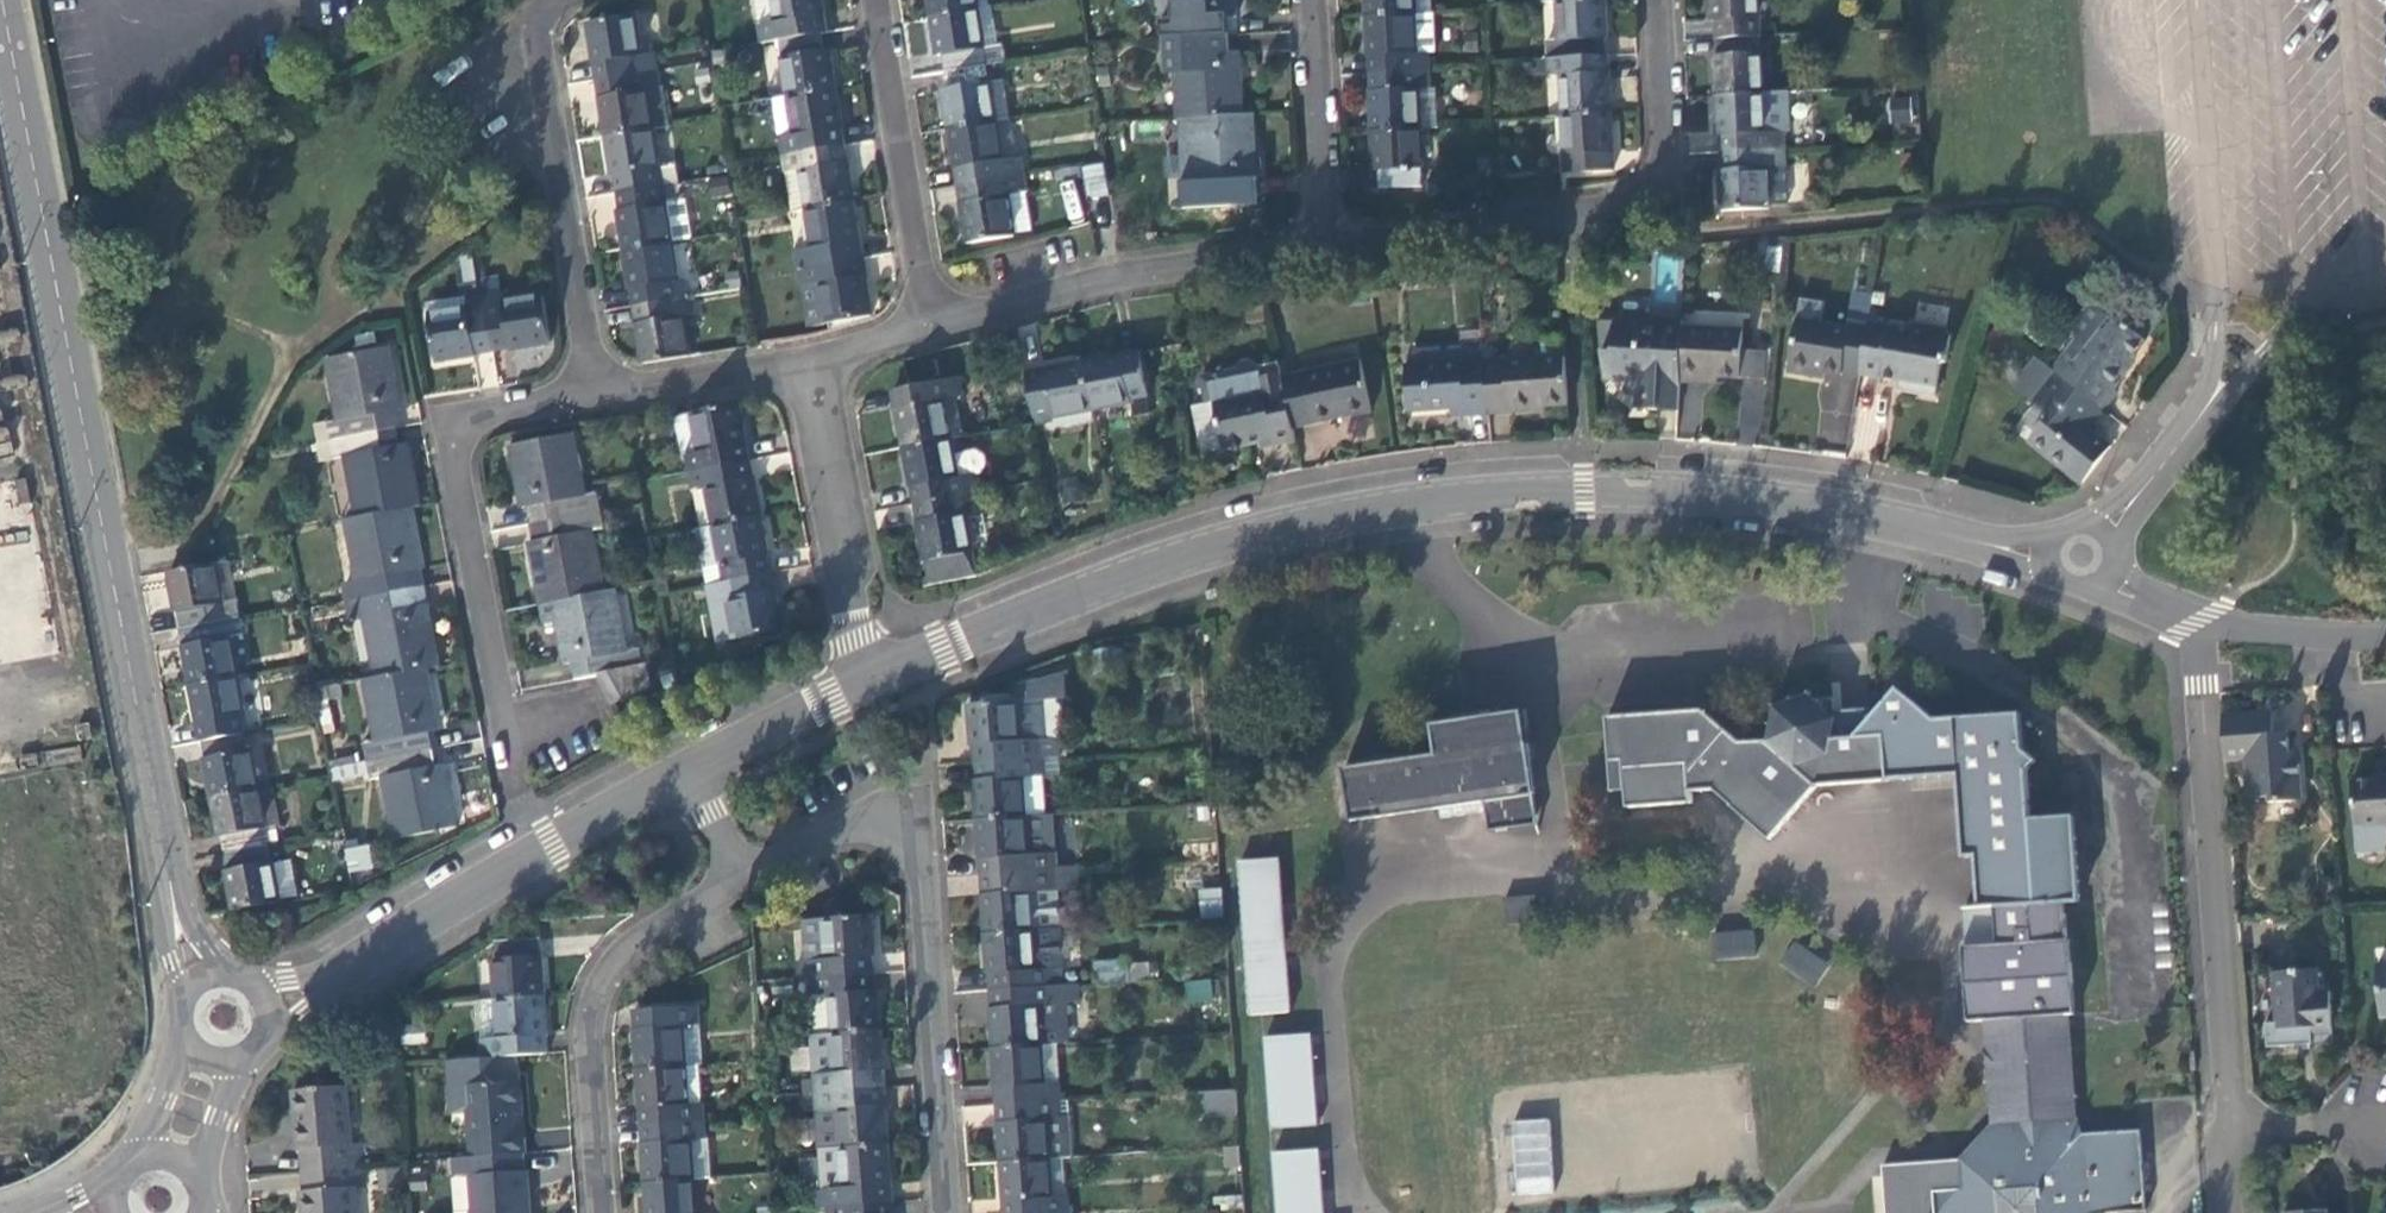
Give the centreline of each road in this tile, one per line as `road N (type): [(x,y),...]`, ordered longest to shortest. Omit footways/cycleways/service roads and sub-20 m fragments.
road 1 (residential): [(869,677),(1125,574),(1240,537),(1479,494),(1582,486),(1735,495),(2084,557)]
road 2 (secondary): [(225,1017),(176,917),(1,0)]
road 3 (residential): [(943,1212),(913,834),(902,819),(868,817),(736,871)]
road 4 (residential): [(225,1017),(303,991),(678,781)]
road 5 (residential): [(2195,629),(2231,1122)]
road 6 (residential): [(596,394),(476,417),(458,430),(453,451),(507,727)]
road 7 (residential): [(553,0),(530,25),(529,50),(596,394)]
road 8 (residential): [(926,326),(1114,279),(1325,242)]
road 9 (residential): [(736,871),(632,943),(602,994),(591,1062),(600,1212)]
road 10 (residential): [(926,326),(876,0)]
road 11 (residential): [(869,677),(813,358)]
road 12 (residential): [(1325,242),(1618,206),(1641,197)]
road 13 (residential): [(1310,0),(1325,242)]
road 14 (residential): [(813,358),(596,394)]
road 15 (residential): [(678,781),(869,677)]
road 16 (residential): [(1641,197),(1665,153),(1658,0)]
road 17 (secondary): [(225,1017),(158,1199)]
road 18 (residential): [(2084,557),(2204,409)]
road 19 (residential): [(2231,1122),(2385,1117)]
road 20 (residential): [(2084,557),(2124,591),(2195,629)]
road 21 (residential): [(2195,629),(2317,633)]

